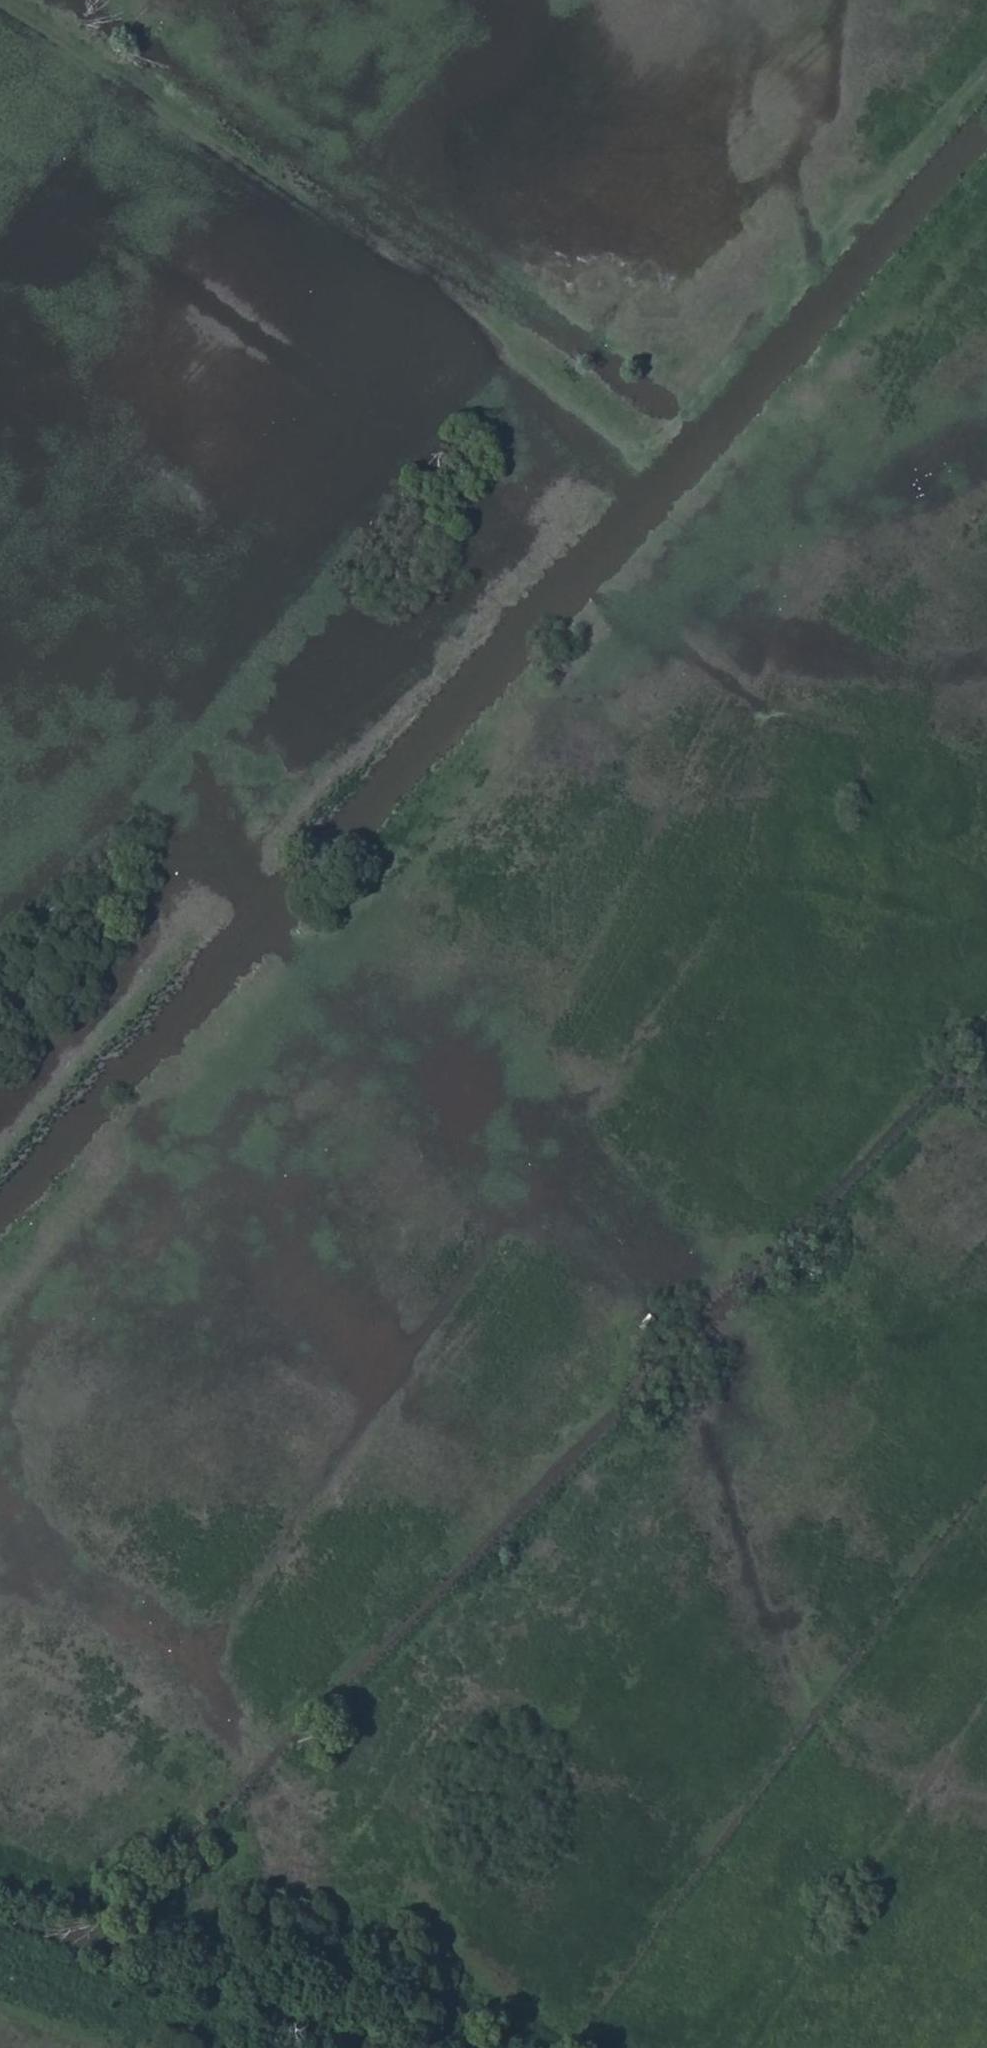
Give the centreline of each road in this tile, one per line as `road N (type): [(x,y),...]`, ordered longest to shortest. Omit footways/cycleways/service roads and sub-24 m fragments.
road 1 (track): [(986,56),(872,196),(810,236),(697,396),(646,450)]
road 2 (track): [(551,2047),(119,1916)]

